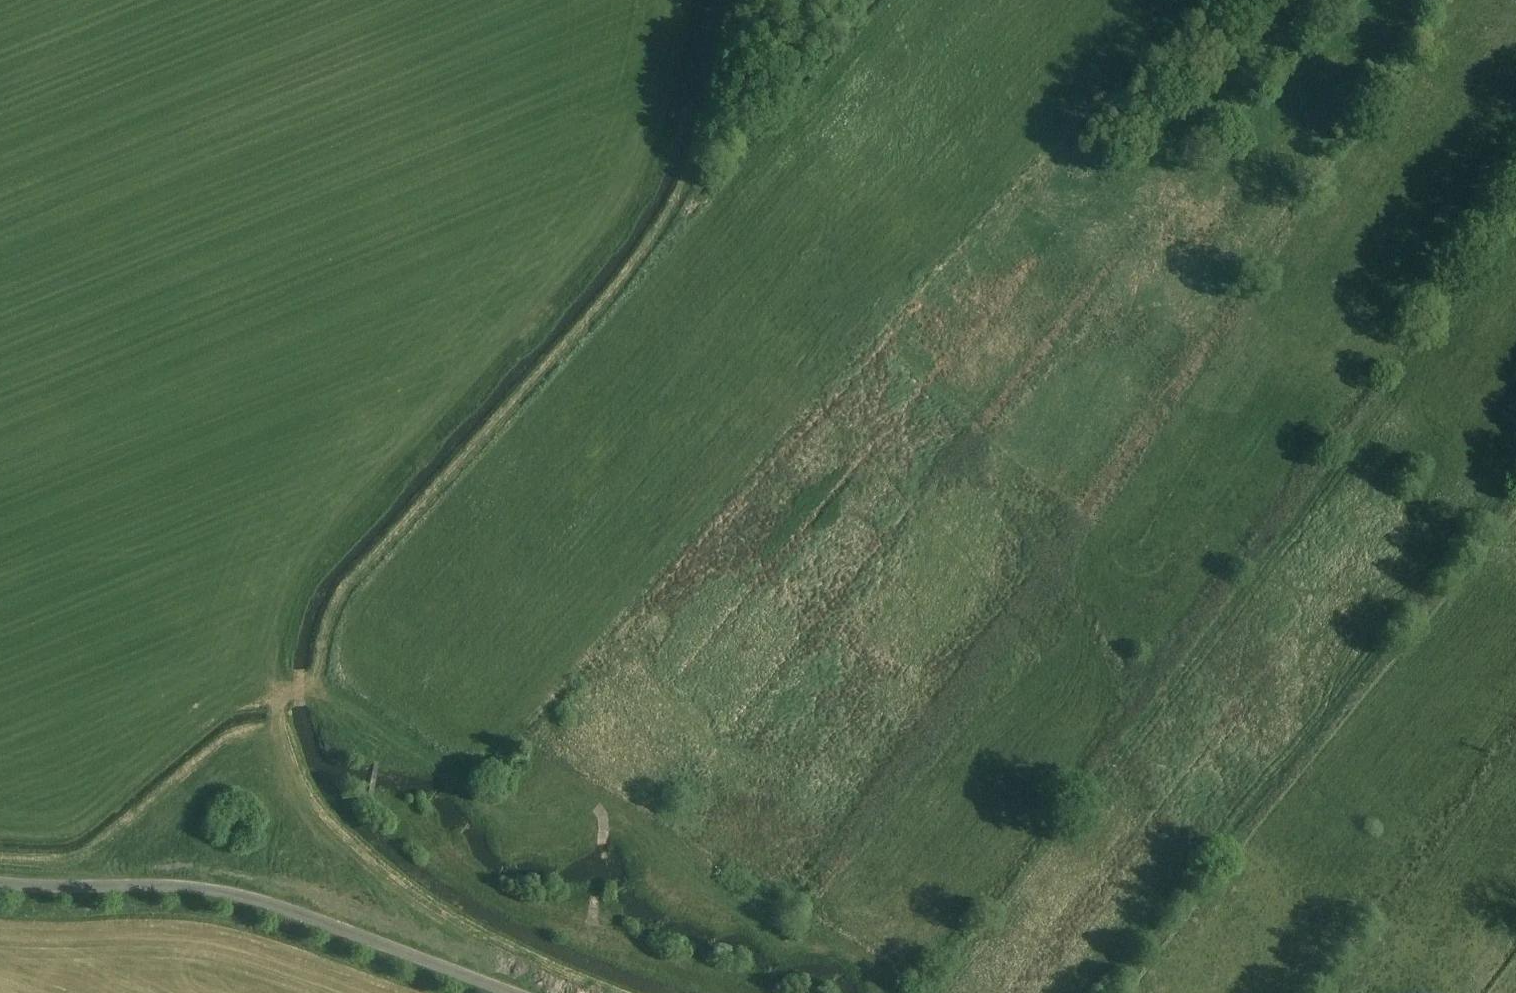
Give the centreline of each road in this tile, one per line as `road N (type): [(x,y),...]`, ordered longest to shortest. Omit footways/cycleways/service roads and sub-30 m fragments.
road 1 (unclassified): [(512,992),(255,899),(179,888),(0,883)]

